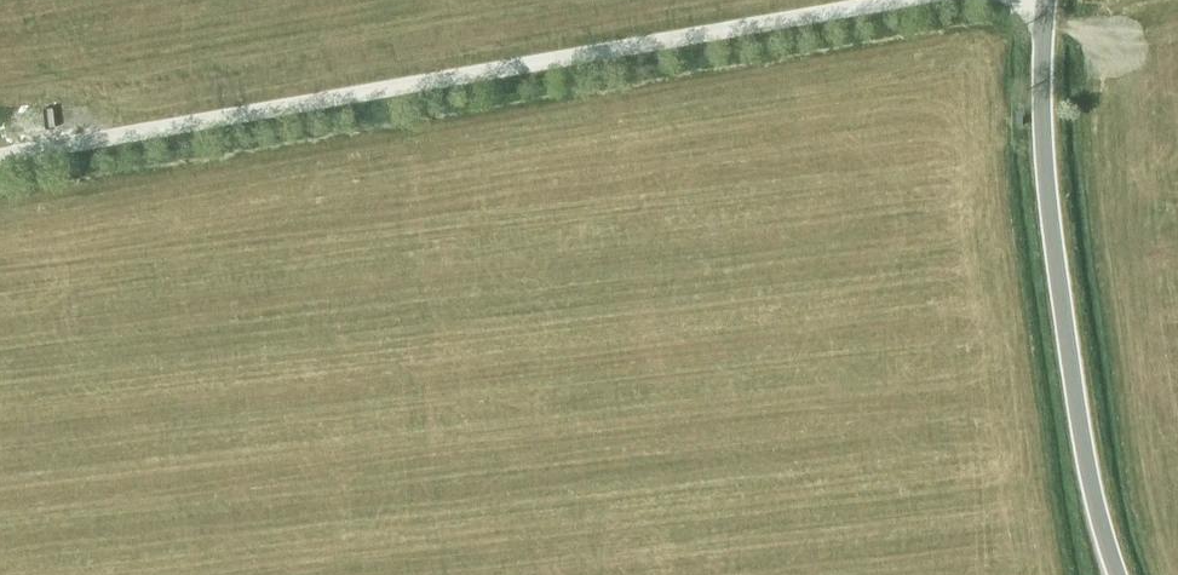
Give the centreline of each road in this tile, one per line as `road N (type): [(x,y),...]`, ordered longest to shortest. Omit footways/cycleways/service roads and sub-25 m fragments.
road 1 (unclassified): [(1118,574),(1089,471),(1047,183),(1045,0)]

